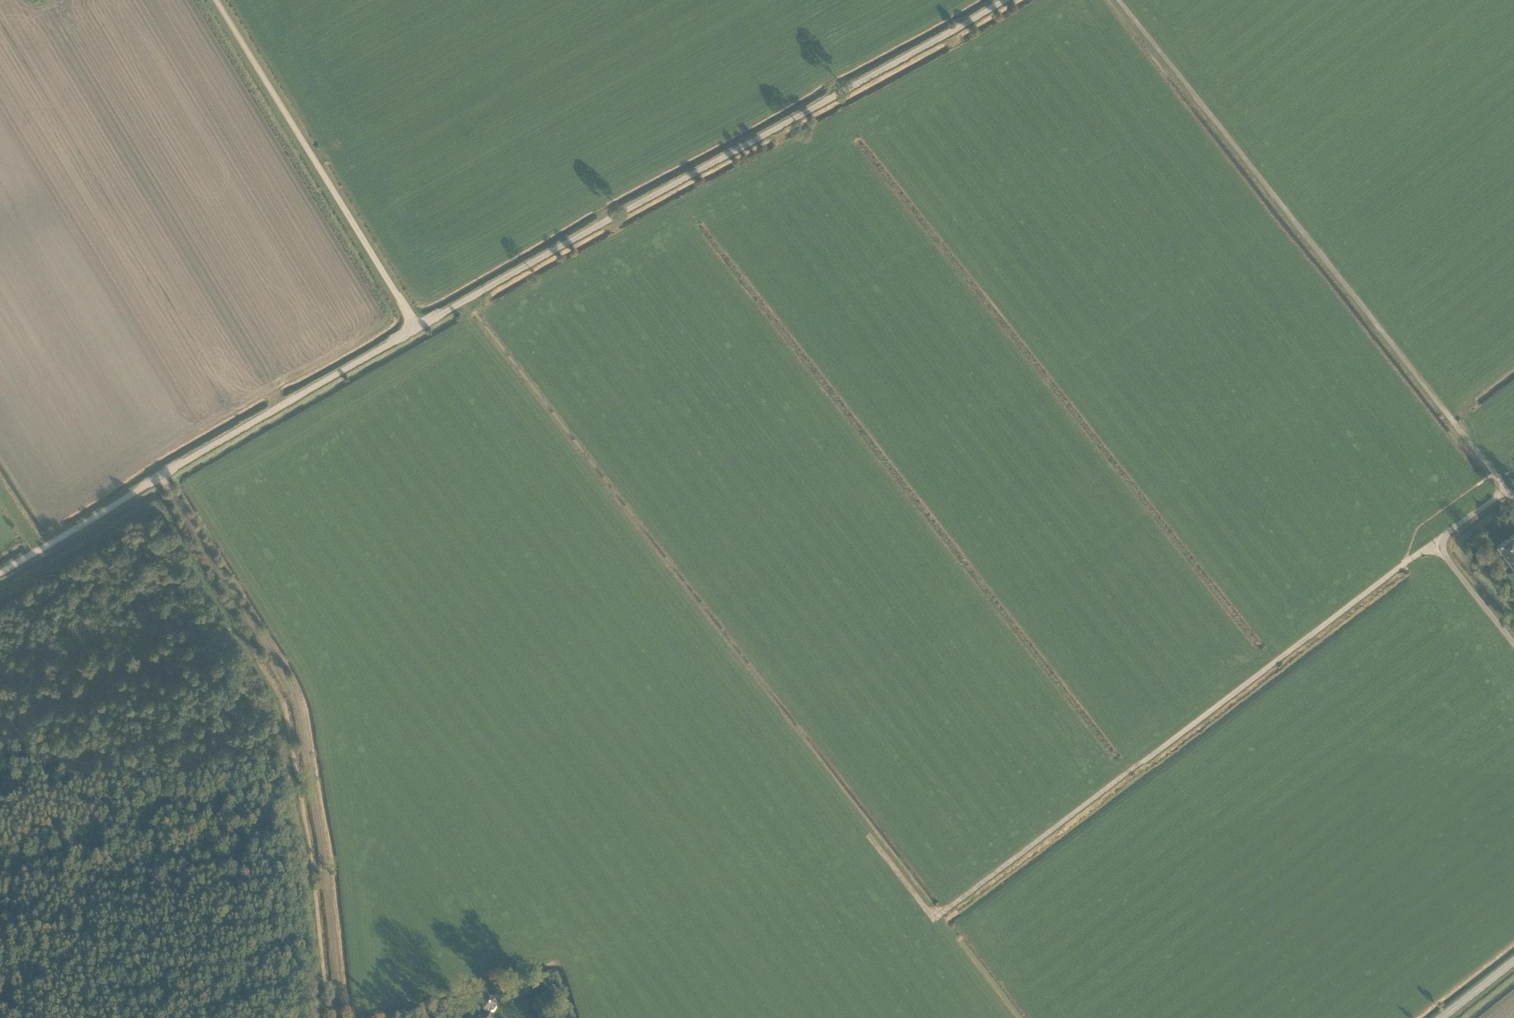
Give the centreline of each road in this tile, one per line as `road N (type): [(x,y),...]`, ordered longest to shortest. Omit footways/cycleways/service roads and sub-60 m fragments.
road 1 (unclassified): [(0,572),(1000,0)]
road 2 (track): [(162,474),(298,703),(341,1017)]

